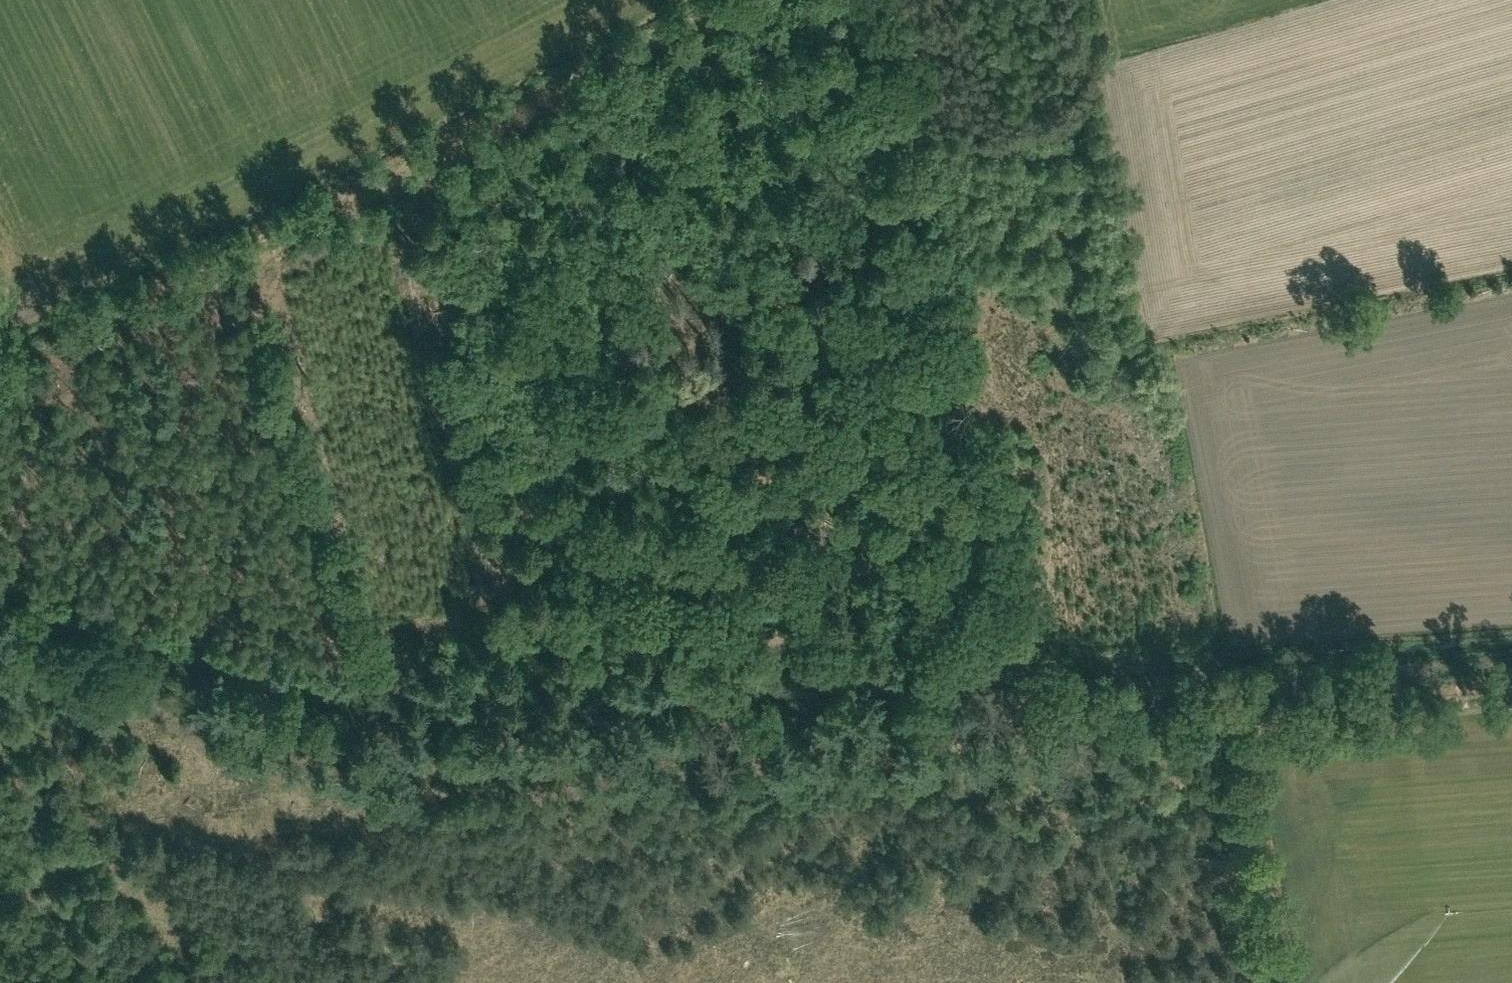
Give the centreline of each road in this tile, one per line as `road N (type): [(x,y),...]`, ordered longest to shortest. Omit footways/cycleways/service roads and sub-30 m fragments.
road 1 (track): [(1207,655),(415,721),(0,607)]

